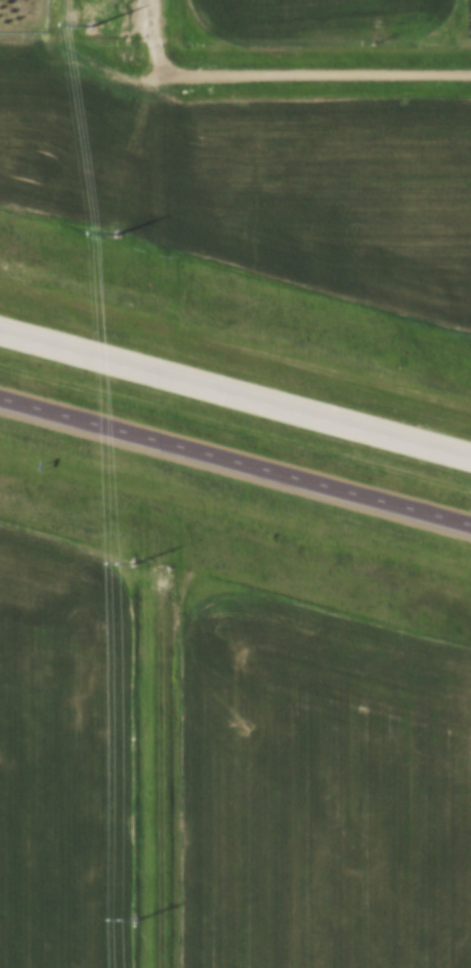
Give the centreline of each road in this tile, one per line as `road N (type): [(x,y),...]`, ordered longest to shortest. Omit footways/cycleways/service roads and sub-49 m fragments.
road 1 (motorway): [(0,402),(470,529)]
road 2 (motorway): [(470,457),(0,334)]
road 3 (track): [(169,967),(164,585)]
road 4 (residential): [(163,69),(470,62)]
road 5 (track): [(163,69),(112,71),(66,45),(0,41)]

